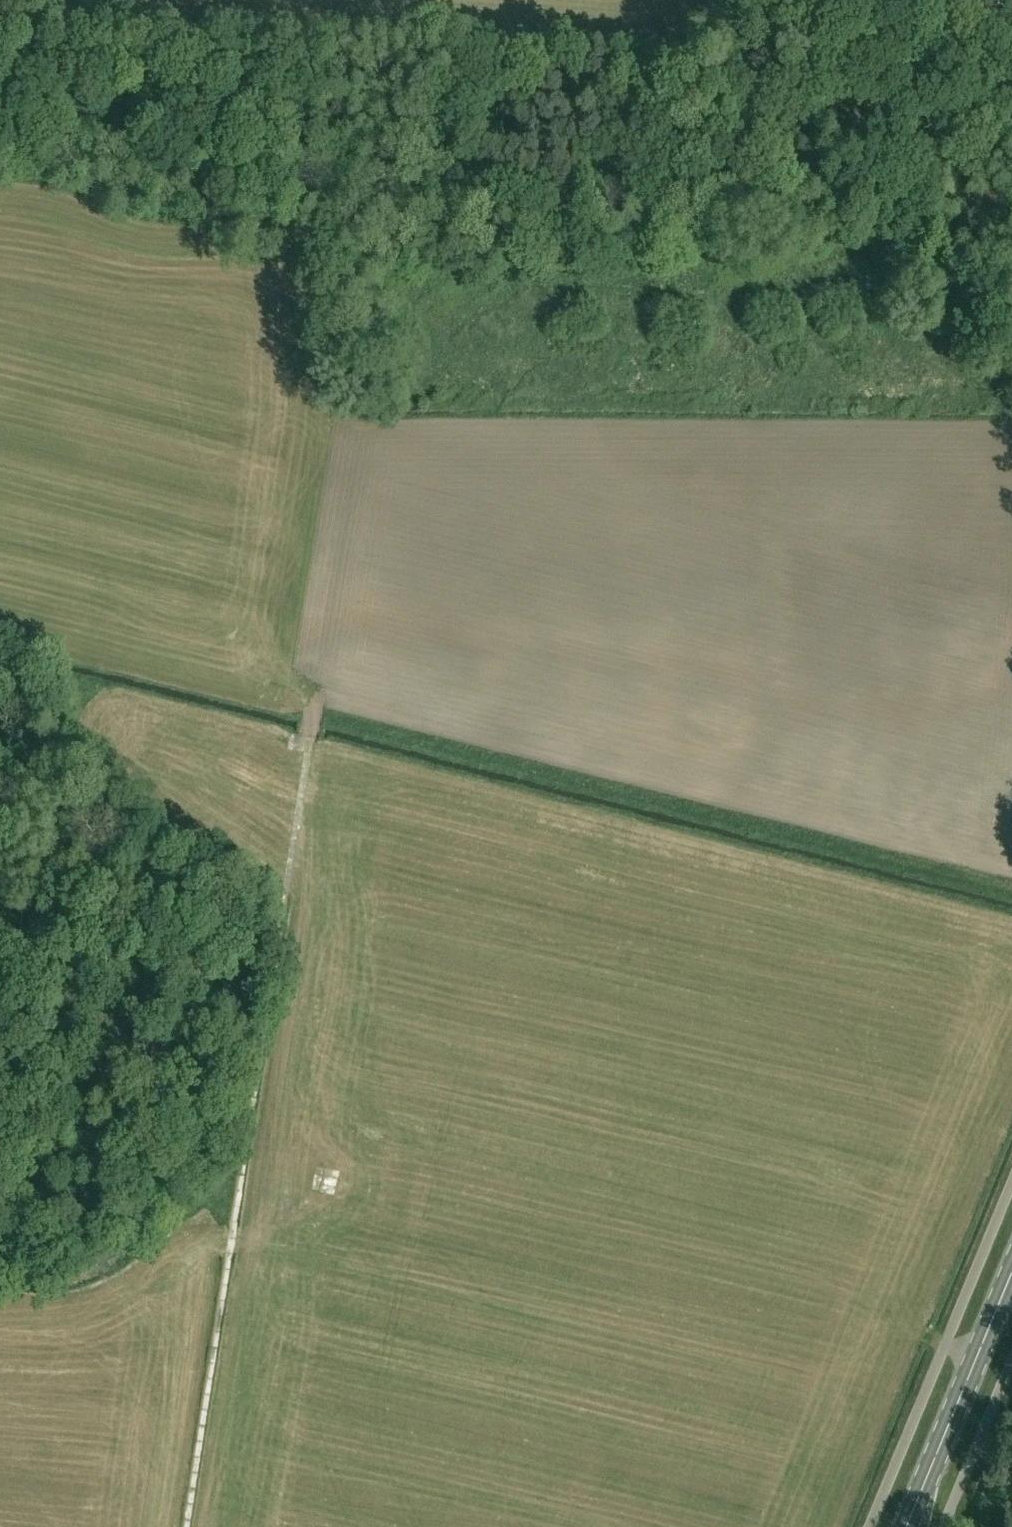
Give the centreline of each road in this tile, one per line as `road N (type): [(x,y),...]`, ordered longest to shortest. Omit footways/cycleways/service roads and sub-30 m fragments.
road 1 (secondary): [(906,1526),(1011,1261)]

